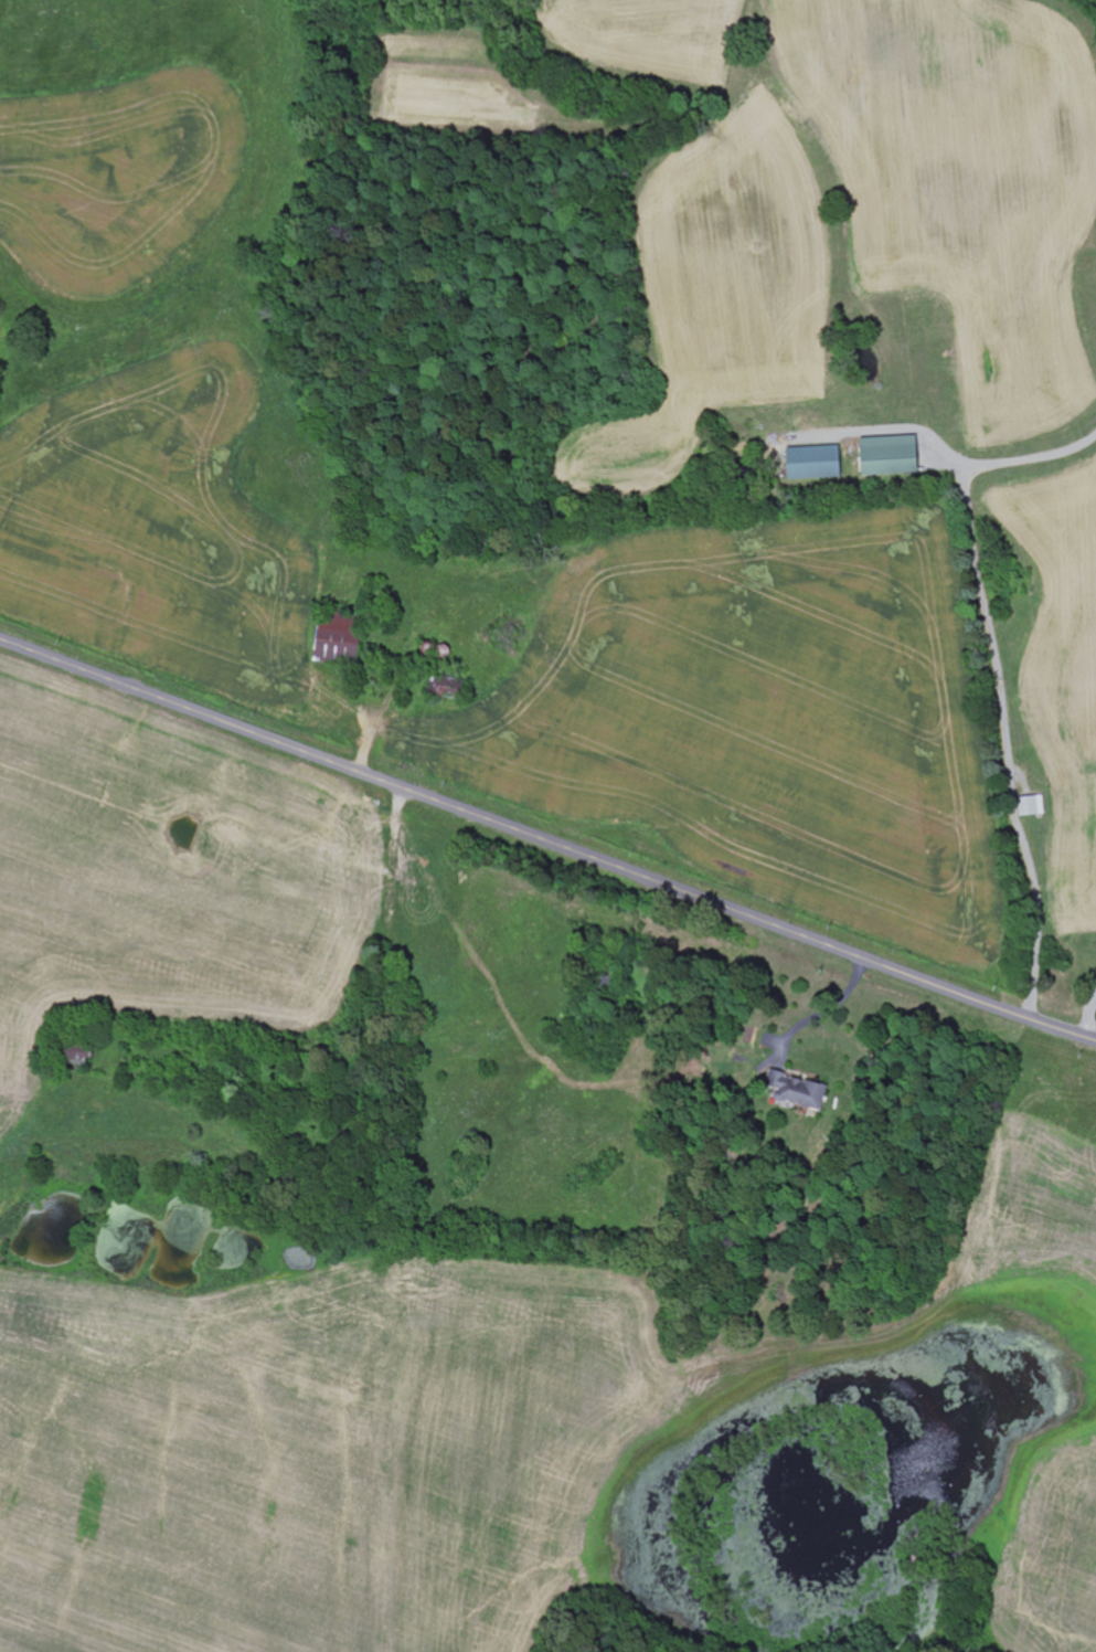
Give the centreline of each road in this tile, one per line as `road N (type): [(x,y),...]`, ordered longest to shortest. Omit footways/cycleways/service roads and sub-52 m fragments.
road 1 (tertiary): [(1095,1040),(0,638)]

